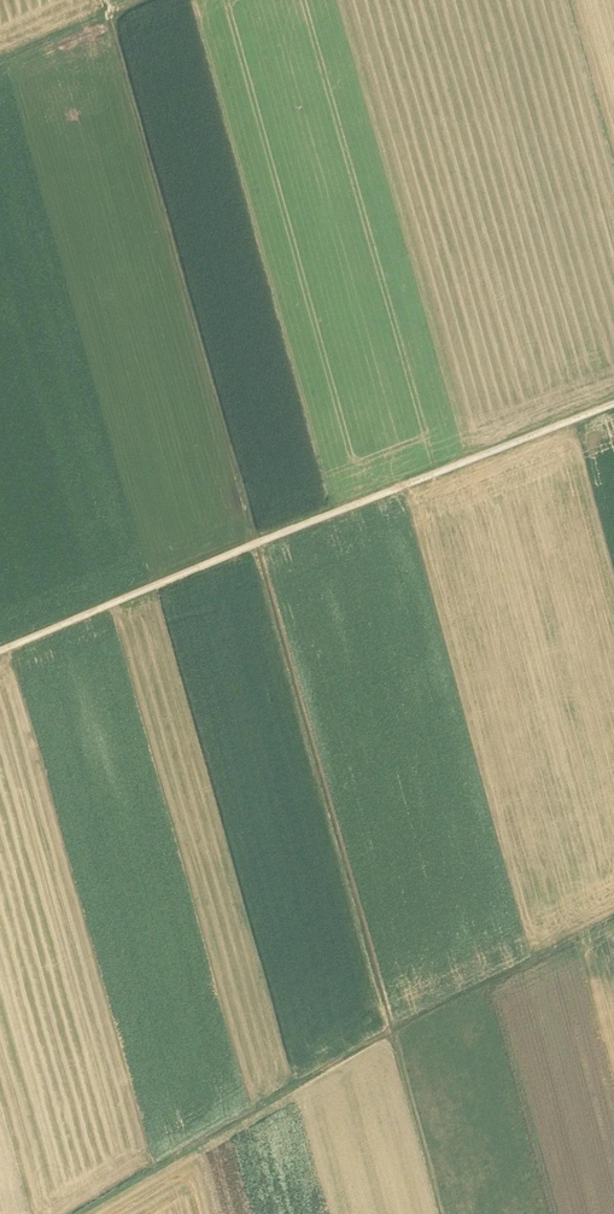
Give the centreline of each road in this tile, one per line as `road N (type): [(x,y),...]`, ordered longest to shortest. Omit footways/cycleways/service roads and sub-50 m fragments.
road 1 (track): [(613,404),(0,652)]
road 2 (track): [(613,920),(390,1030),(78,1213)]
road 3 (track): [(107,0),(256,543)]
road 4 (track): [(390,1030),(256,543)]
road 5 (track): [(390,1030),(441,1213)]
road 6 (track): [(140,0),(0,62)]

